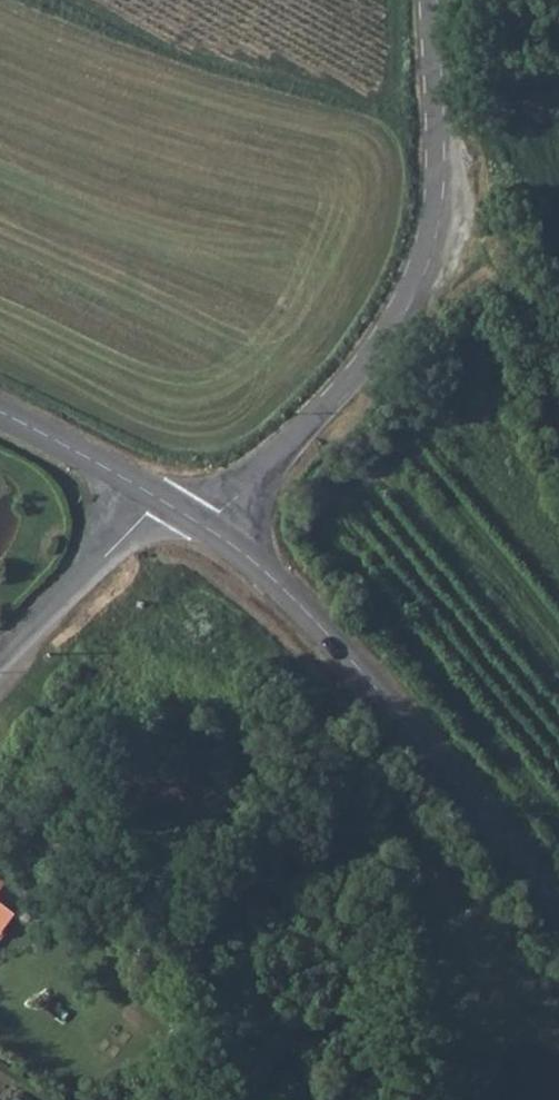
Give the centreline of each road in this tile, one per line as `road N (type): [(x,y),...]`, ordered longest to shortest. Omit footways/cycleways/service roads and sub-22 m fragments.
road 1 (unclassified): [(430,0),(436,152),(432,207),(408,290),(344,384),(207,529)]
road 2 (tertiary): [(207,529),(314,621),(558,910)]
road 3 (track): [(558,393),(436,152)]
road 4 (unclassified): [(157,498),(0,659)]
road 5 (tertiary): [(0,414),(157,498)]

